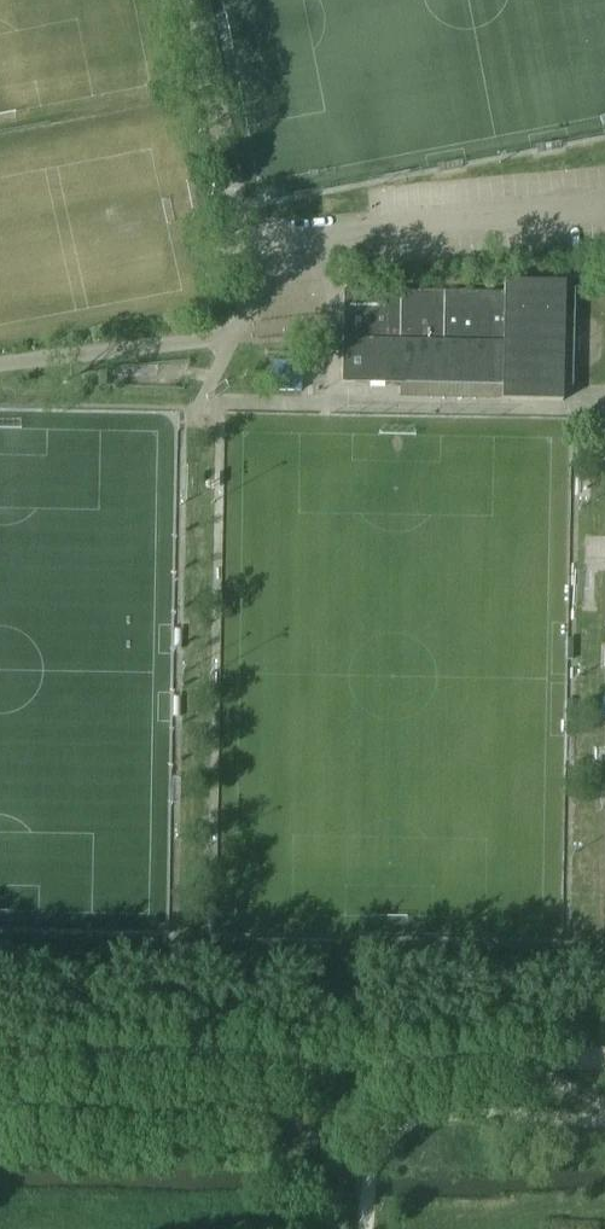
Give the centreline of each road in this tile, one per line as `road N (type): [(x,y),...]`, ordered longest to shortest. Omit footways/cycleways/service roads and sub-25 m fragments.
road 1 (unclassified): [(0,1051),(604,1061)]
road 2 (track): [(604,1124),(450,1115),(410,1122),(374,1158),(365,1228)]
road 3 (track): [(300,1055),(299,1123),(287,1175)]

